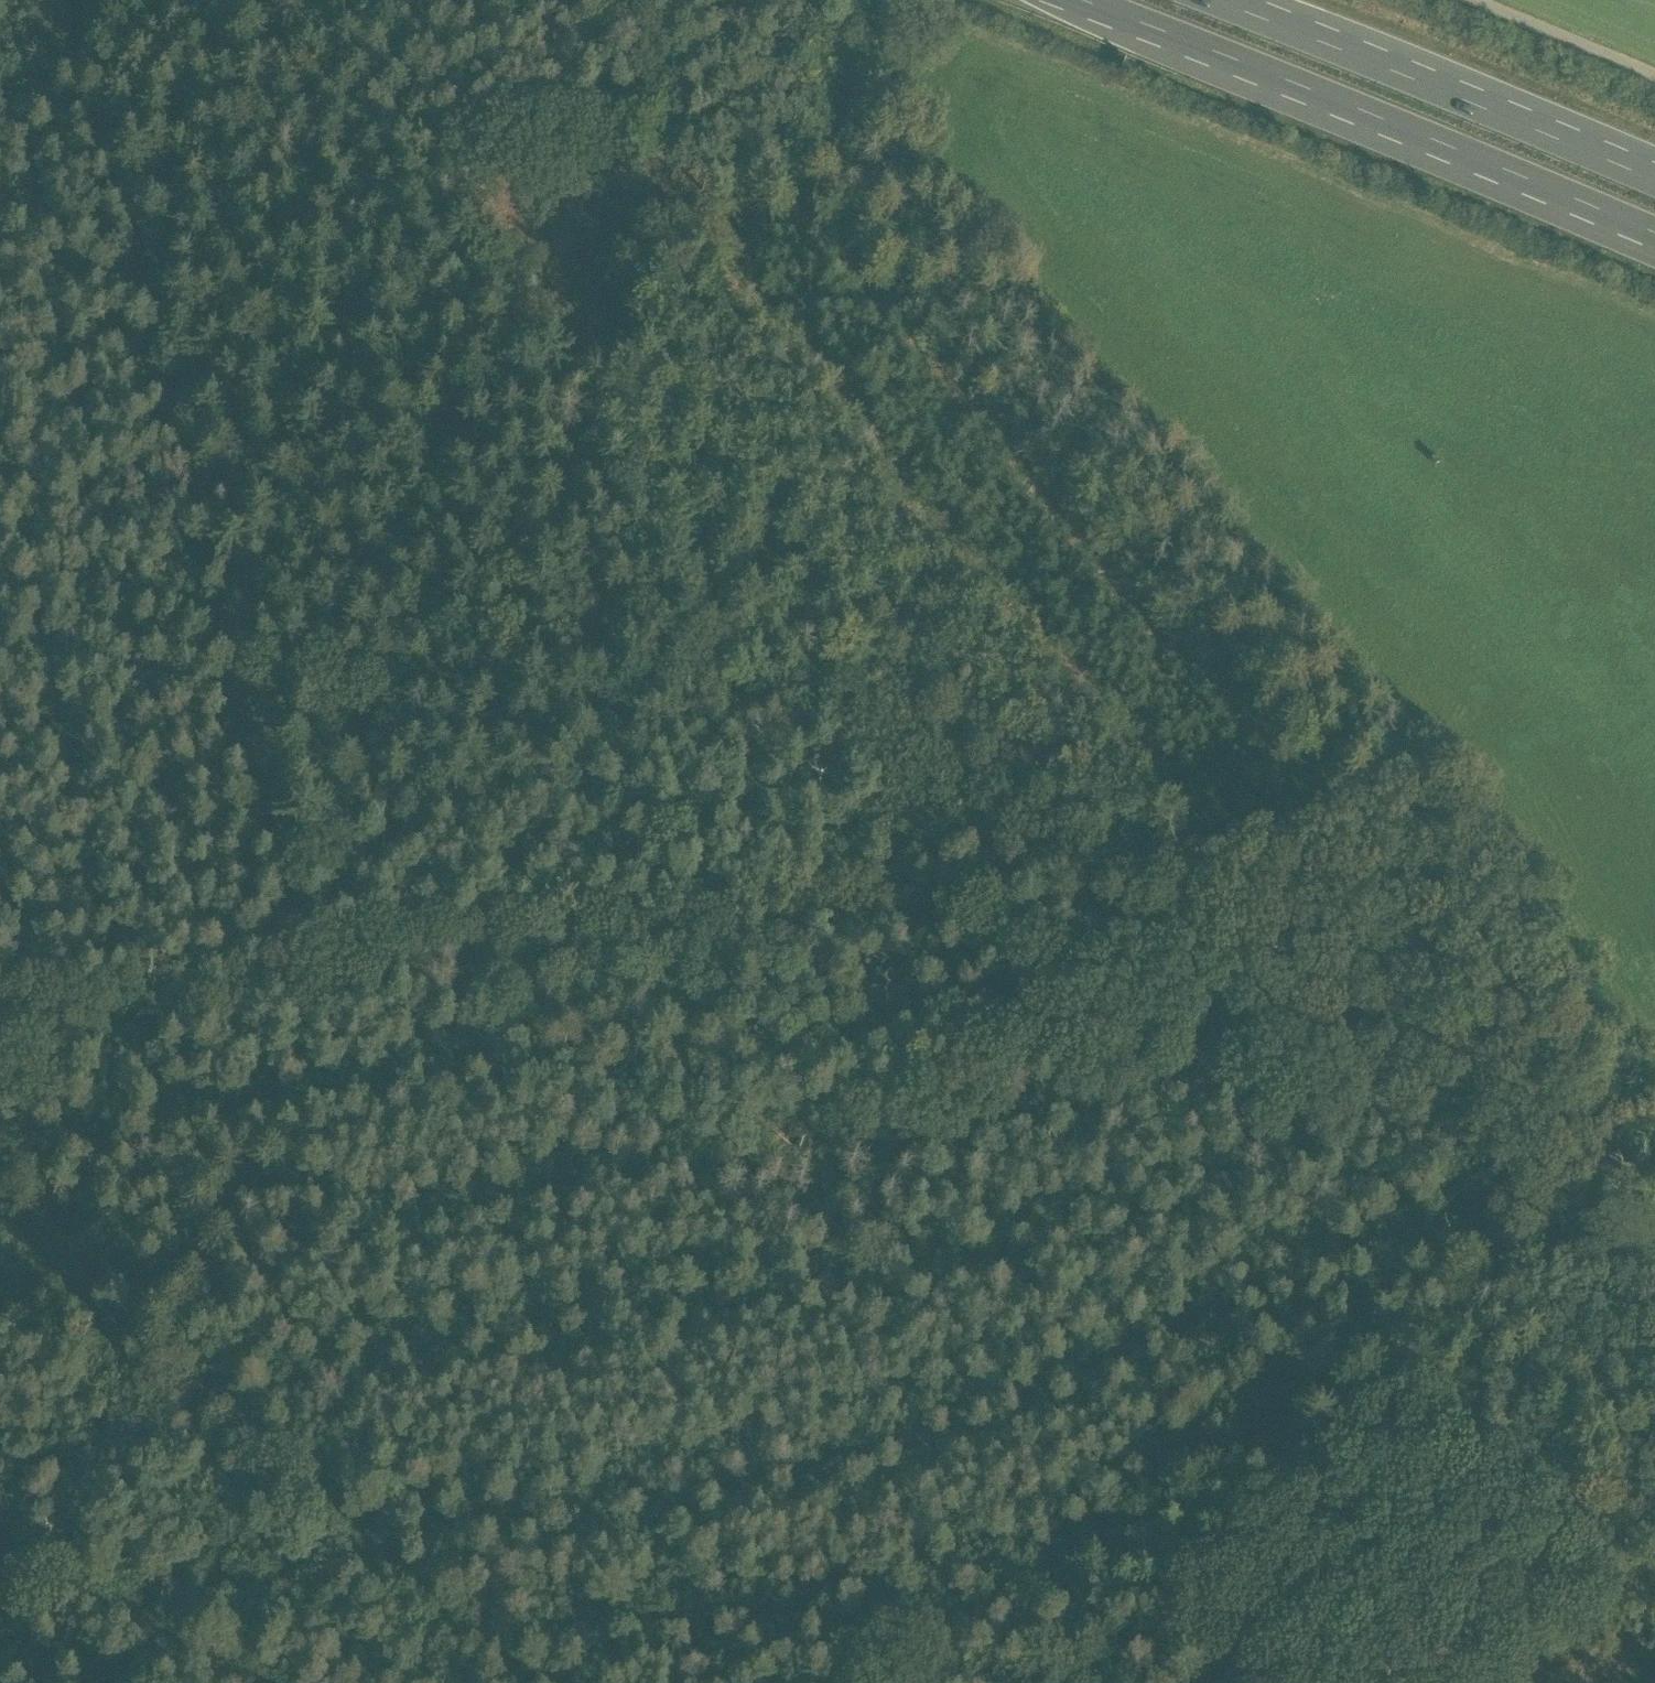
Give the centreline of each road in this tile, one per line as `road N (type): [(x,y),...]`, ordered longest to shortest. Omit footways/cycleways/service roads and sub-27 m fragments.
road 1 (track): [(1563,1240),(1115,892),(0,1036)]
road 2 (track): [(873,1682),(1563,1240)]
road 3 (motorway): [(1087,0),(1509,174)]
road 4 (motorway): [(1519,117),(1218,0)]
road 5 (track): [(0,1559),(233,1682)]
road 6 (track): [(1654,80),(1466,0)]
road 7 (motorway): [(1509,174),(1654,252)]
road 8 (motorway): [(1509,174),(1654,235)]
road 9 (motorway): [(1654,179),(1519,117)]
road 10 (motorway): [(1654,158),(1519,117)]

